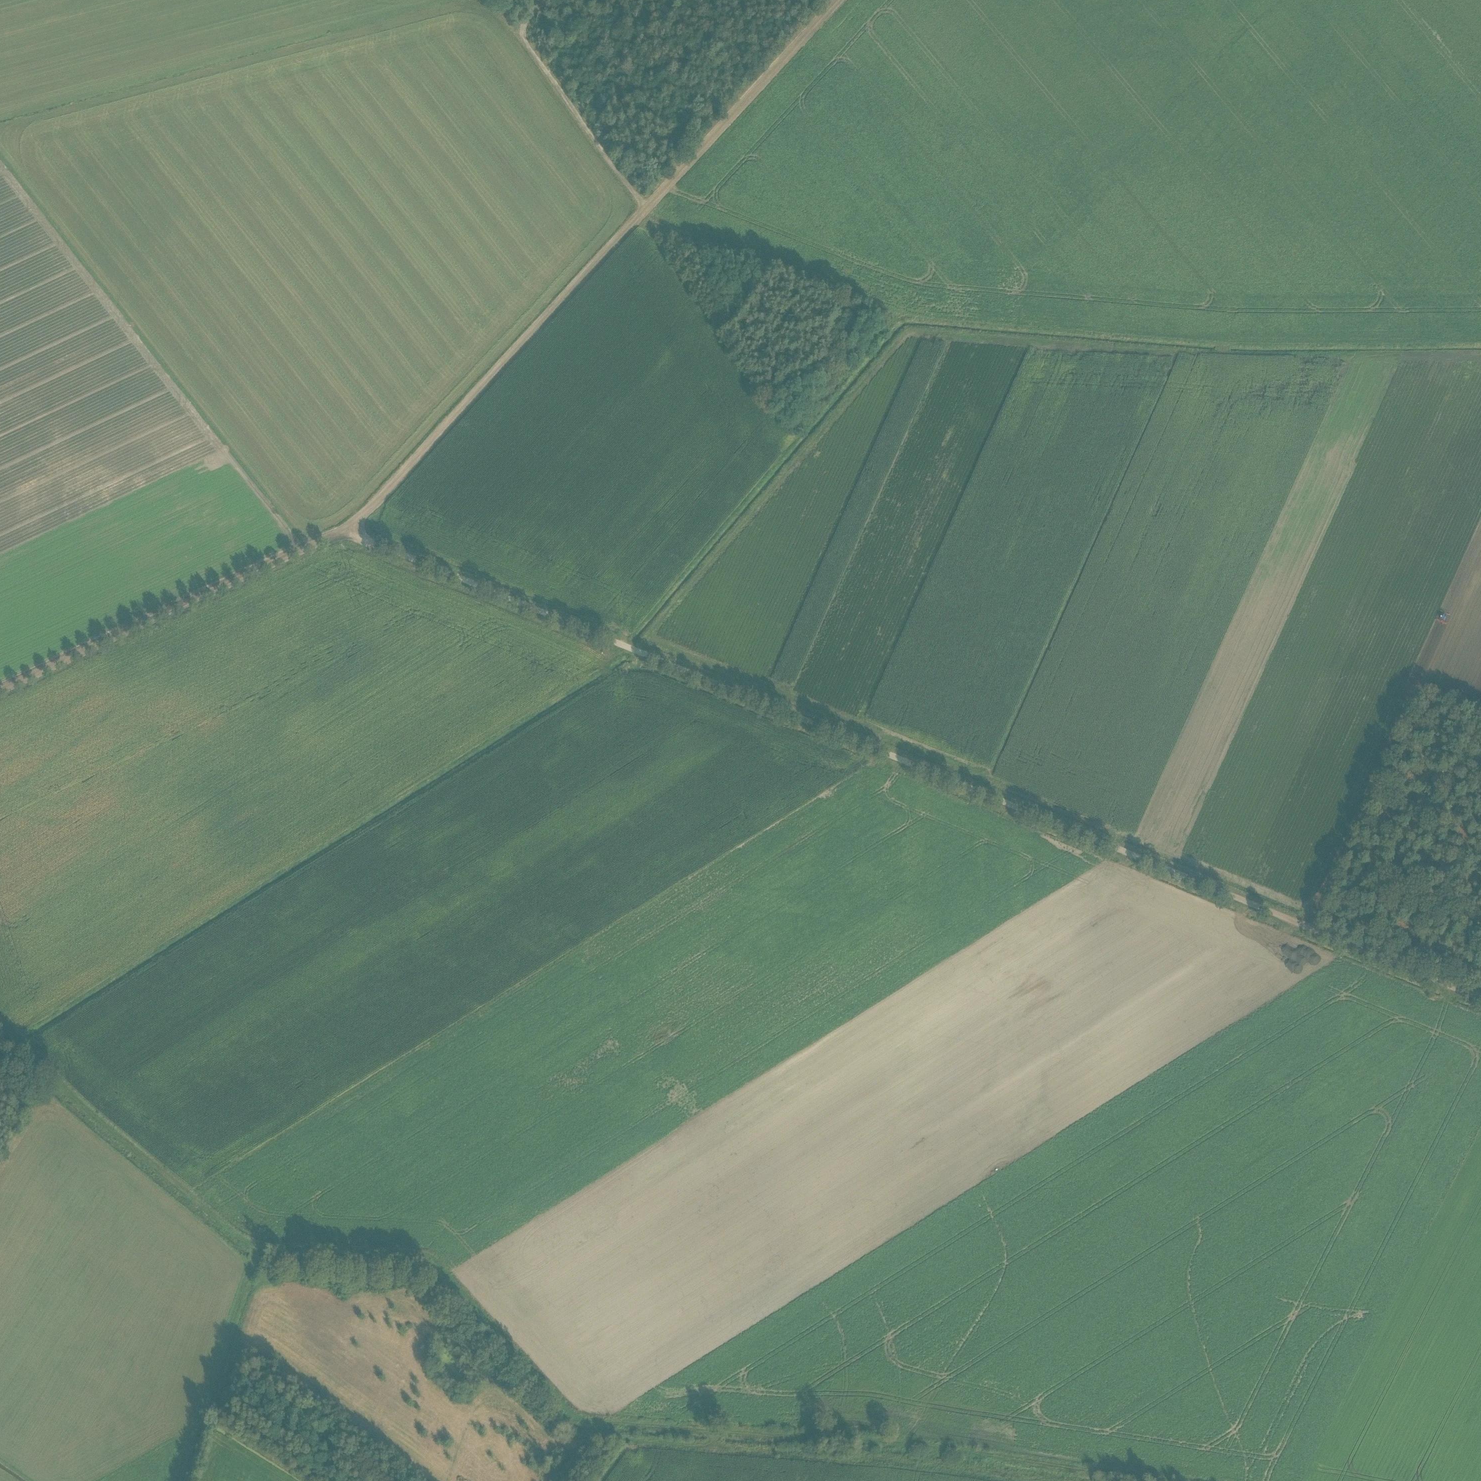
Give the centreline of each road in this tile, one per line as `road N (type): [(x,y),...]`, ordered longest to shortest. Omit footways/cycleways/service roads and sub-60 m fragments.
road 1 (unclassified): [(1480,998),(344,530)]
road 2 (track): [(836,0),(344,530),(0,690)]
road 3 (track): [(721,1429),(581,1418),(428,1260),(249,1244),(139,1153),(0,1018)]
road 4 (track): [(721,1429),(922,1445),(1148,1480)]
road 5 (track): [(451,1480),(470,1427),(496,1386),(564,1439),(711,1446),(721,1429)]
road 6 (track): [(544,0),(511,35),(645,209)]

